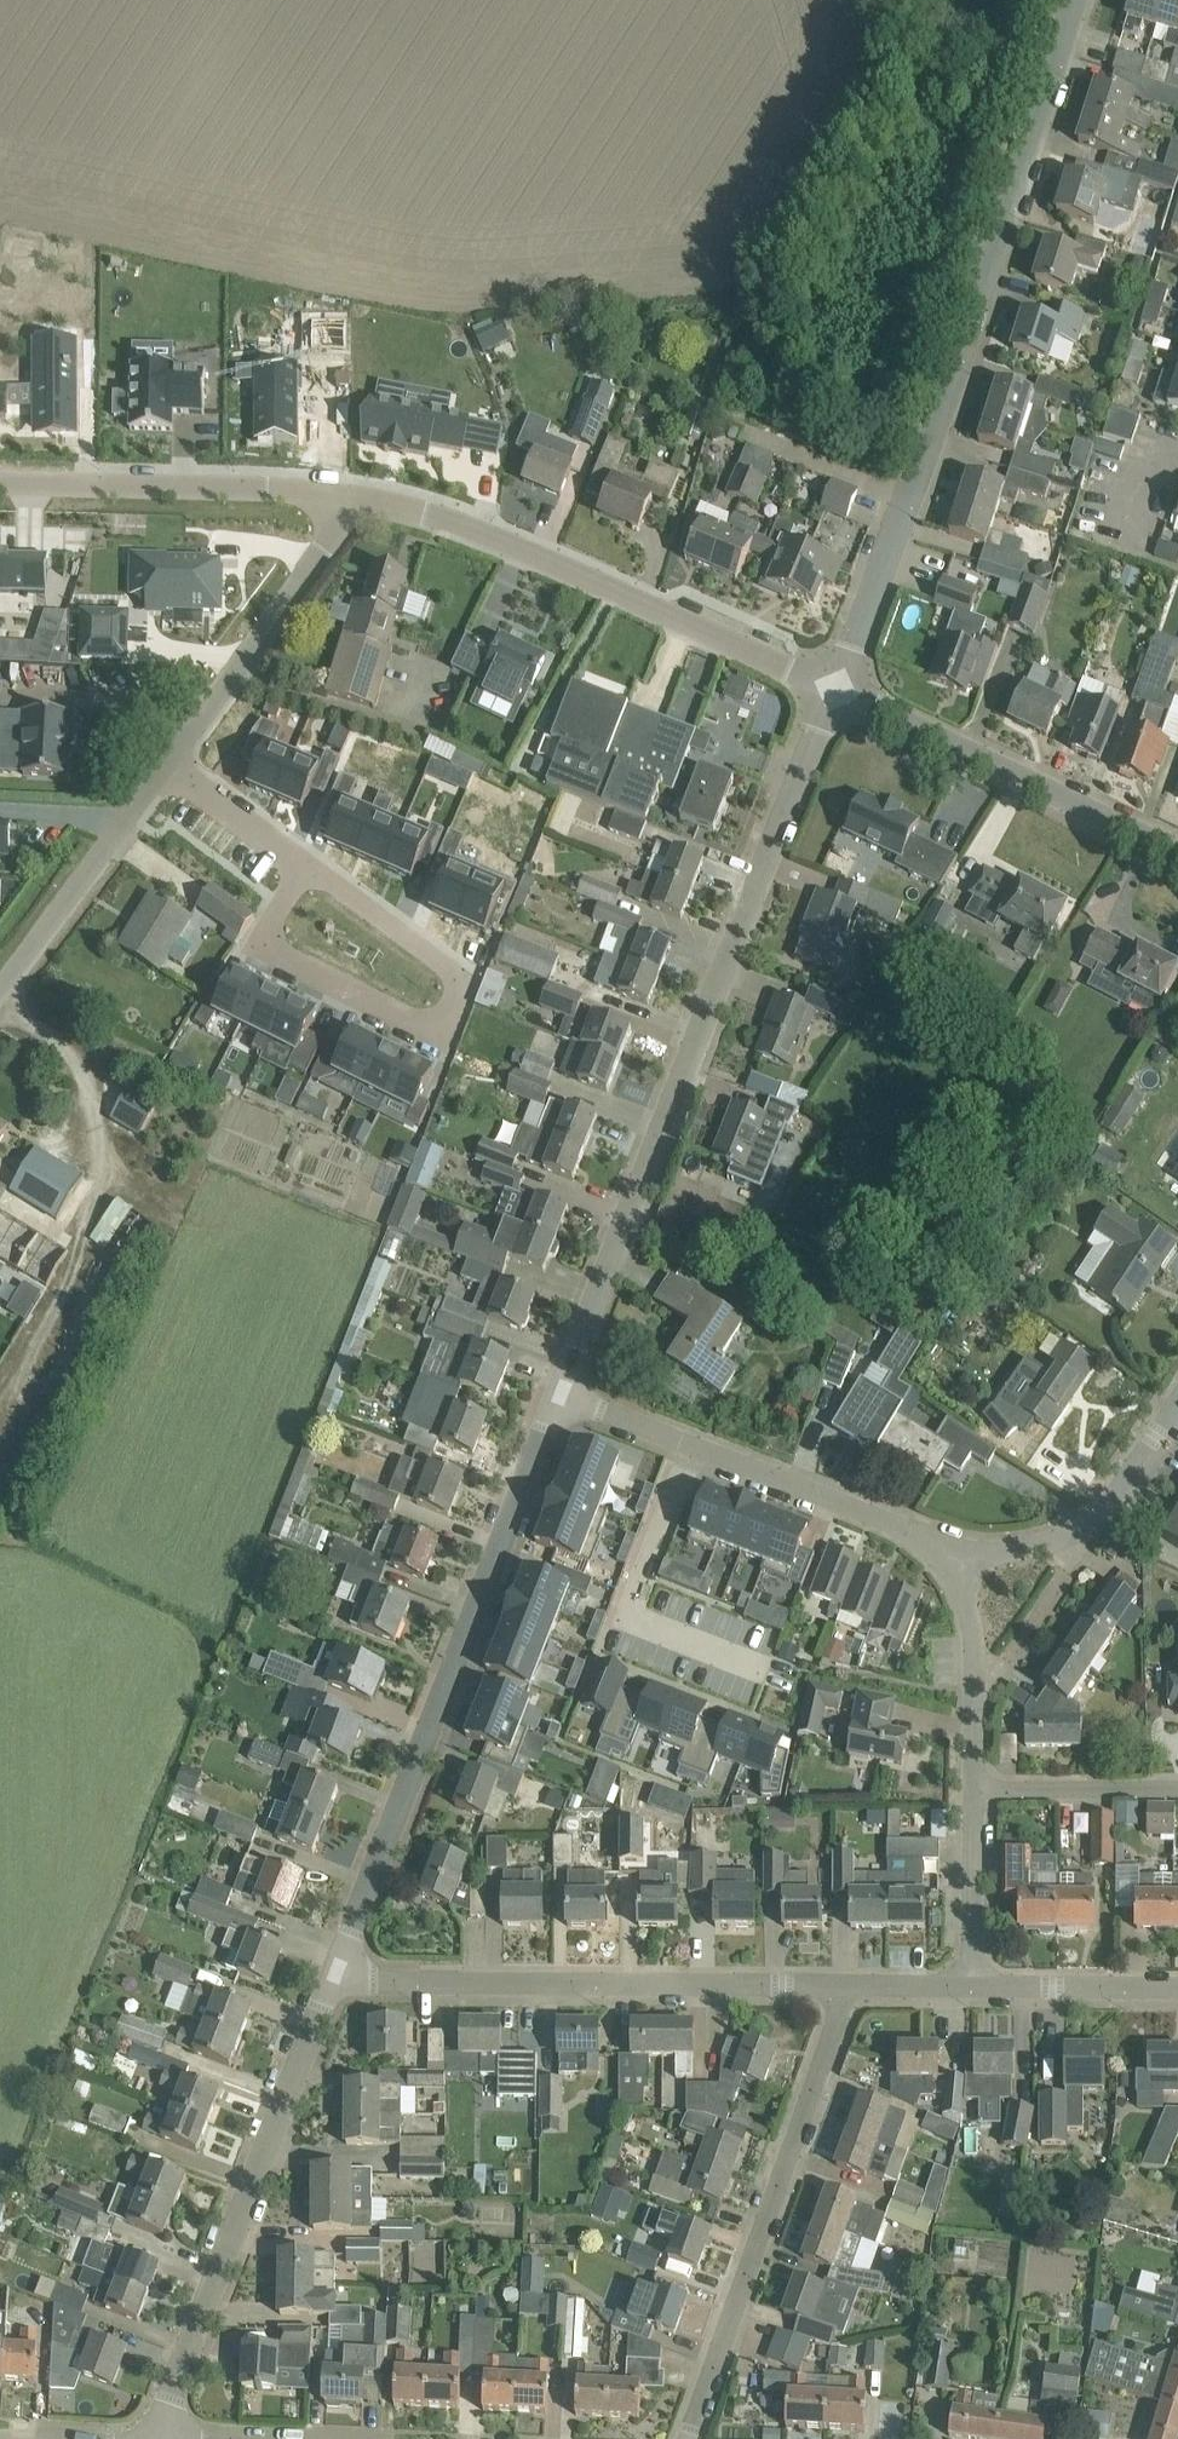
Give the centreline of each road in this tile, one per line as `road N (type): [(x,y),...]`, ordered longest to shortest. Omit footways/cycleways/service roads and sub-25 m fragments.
road 1 (residential): [(562,1395),(837,690)]
road 2 (residential): [(837,690),(1073,0)]
road 3 (residential): [(337,1968),(562,1395)]
road 4 (residential): [(837,690),(465,521),(360,496)]
road 5 (residential): [(337,1968),(370,1981),(846,1985)]
road 6 (residential): [(155,2438),(337,1968)]
road 7 (residential): [(688,2438),(846,1985)]
road 8 (residential): [(1177,859),(837,690)]
road 9 (unclassified): [(360,496),(0,484)]
road 10 (residential): [(302,863),(262,947),(439,1034),(463,979)]
road 11 (unclassified): [(171,768),(360,496)]
road 12 (residential): [(693,1448),(627,1620),(761,1667)]
road 13 (unclassified): [(0,997),(171,768)]
road 14 (residential): [(944,1548),(693,1448)]
road 15 (residential): [(973,1790),(965,1605),(944,1548)]
road 16 (residential): [(1177,1788),(973,1790)]
road 17 (residential): [(974,1987),(1177,1988)]
road 18 (residential): [(463,979),(302,863)]
road 19 (residential): [(974,1987),(973,1790)]
road 20 (residential): [(1084,1537),(1177,1400)]
road 21 (residential): [(171,768),(302,863)]
road 22 (residential): [(693,1448),(562,1395)]
road 23 (residential): [(1084,1537),(1014,1550),(944,1548)]
road 24 (residential): [(846,1985),(974,1987)]

